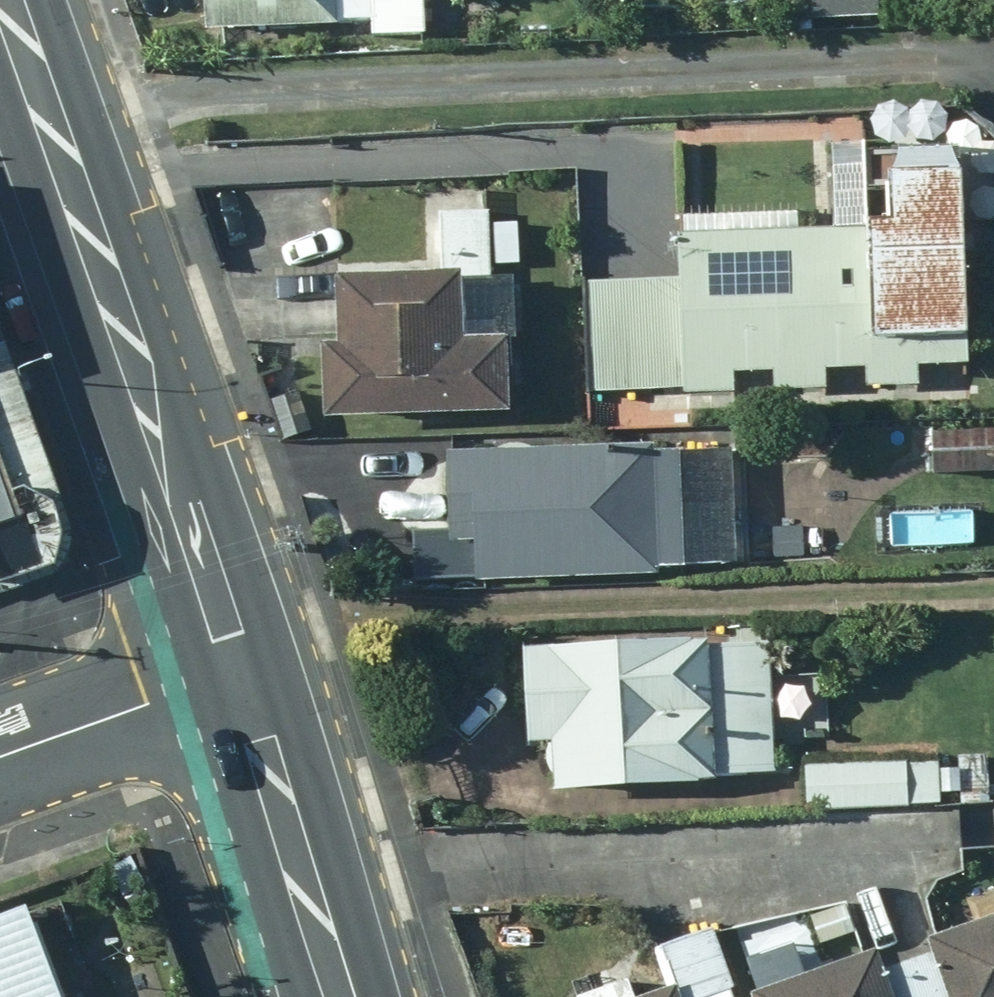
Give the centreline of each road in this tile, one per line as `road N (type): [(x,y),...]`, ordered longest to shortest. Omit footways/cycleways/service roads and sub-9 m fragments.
road 1 (primary): [(8,0),(242,641)]
road 2 (primary): [(242,641),(366,996)]
road 3 (residential): [(242,641),(0,731)]

